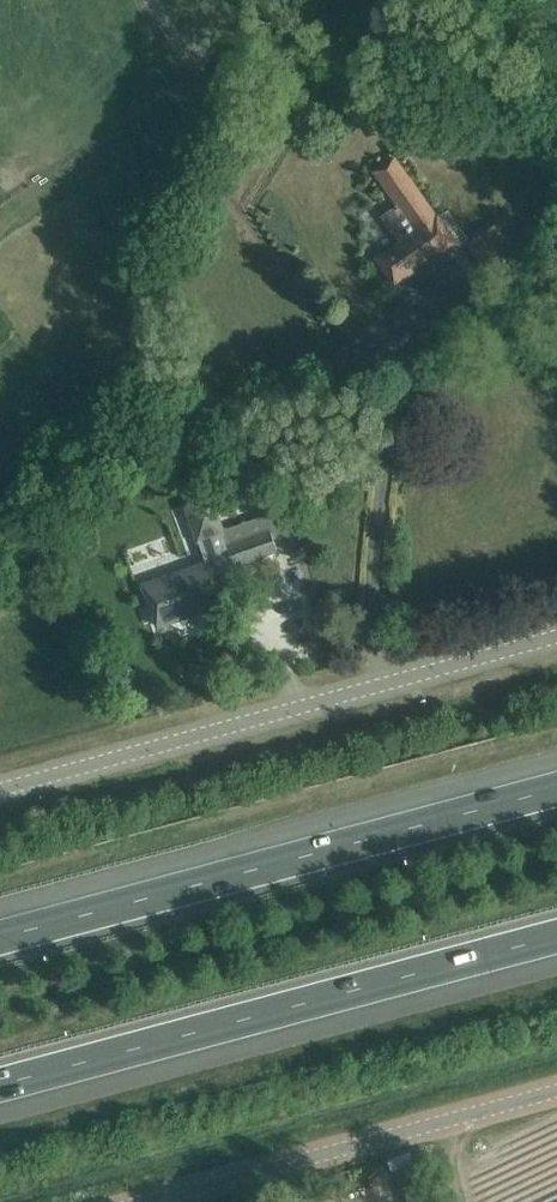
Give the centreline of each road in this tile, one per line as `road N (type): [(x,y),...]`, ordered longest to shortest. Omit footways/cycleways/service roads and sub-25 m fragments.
road 1 (unclassified): [(0,798),(556,638)]
road 2 (motorway): [(0,1085),(556,936)]
road 3 (motorway): [(556,788),(0,935)]
road 4 (unclassified): [(556,1094),(152,1201)]

